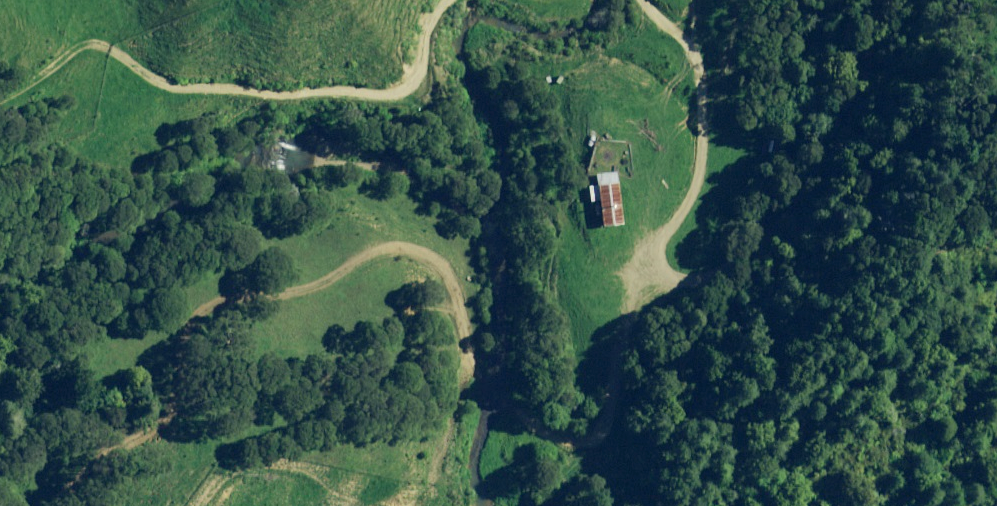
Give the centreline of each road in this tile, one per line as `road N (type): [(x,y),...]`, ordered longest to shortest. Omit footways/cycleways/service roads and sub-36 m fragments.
road 1 (track): [(55,505),(84,473),(162,424),(179,346),(203,312),(288,295),(387,249),(437,265),(492,392),(536,428),(566,440)]
road 2 (track): [(599,430),(615,398),(629,290),(694,197),(706,141),(697,58),(644,0)]
road 3 (track): [(887,0),(854,150),(829,201),(732,273),(698,281),(650,256)]
road 4 (track): [(276,94),(173,86),(111,51),(82,46),(0,109)]
road 5 (track): [(414,93),(276,94)]

